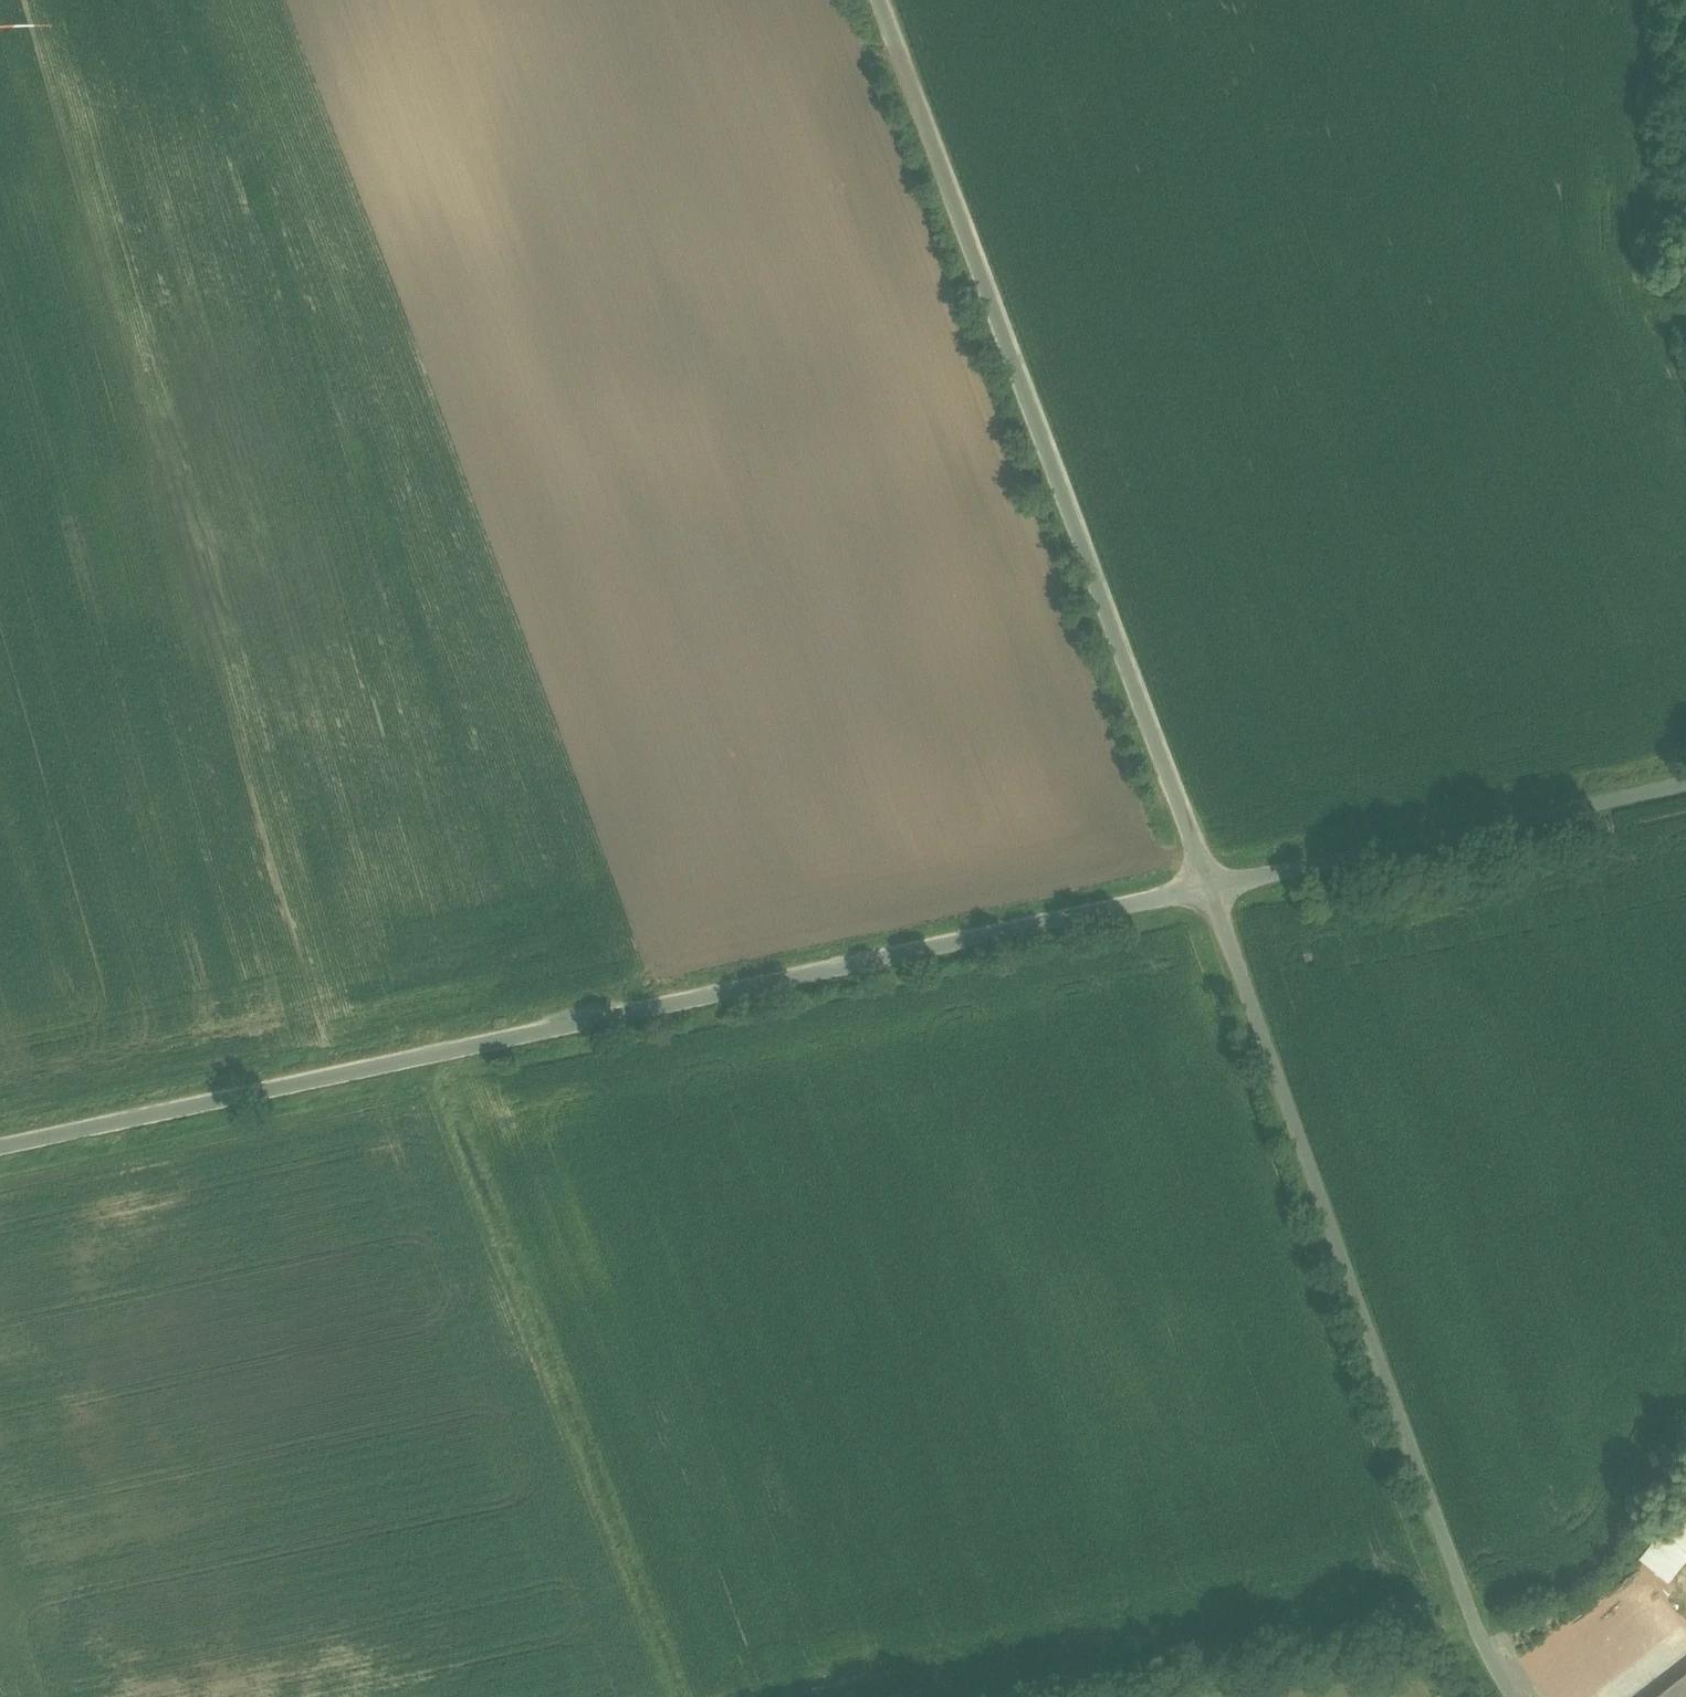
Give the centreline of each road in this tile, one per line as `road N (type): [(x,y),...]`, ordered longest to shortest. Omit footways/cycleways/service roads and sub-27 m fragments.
road 1 (unclassified): [(0,1149),(1213,887)]
road 2 (unclassified): [(883,0),(1213,887)]
road 3 (unclassified): [(1213,887),(1450,1576),(1521,1696)]
road 4 (unclassified): [(1213,887),(1685,787)]

